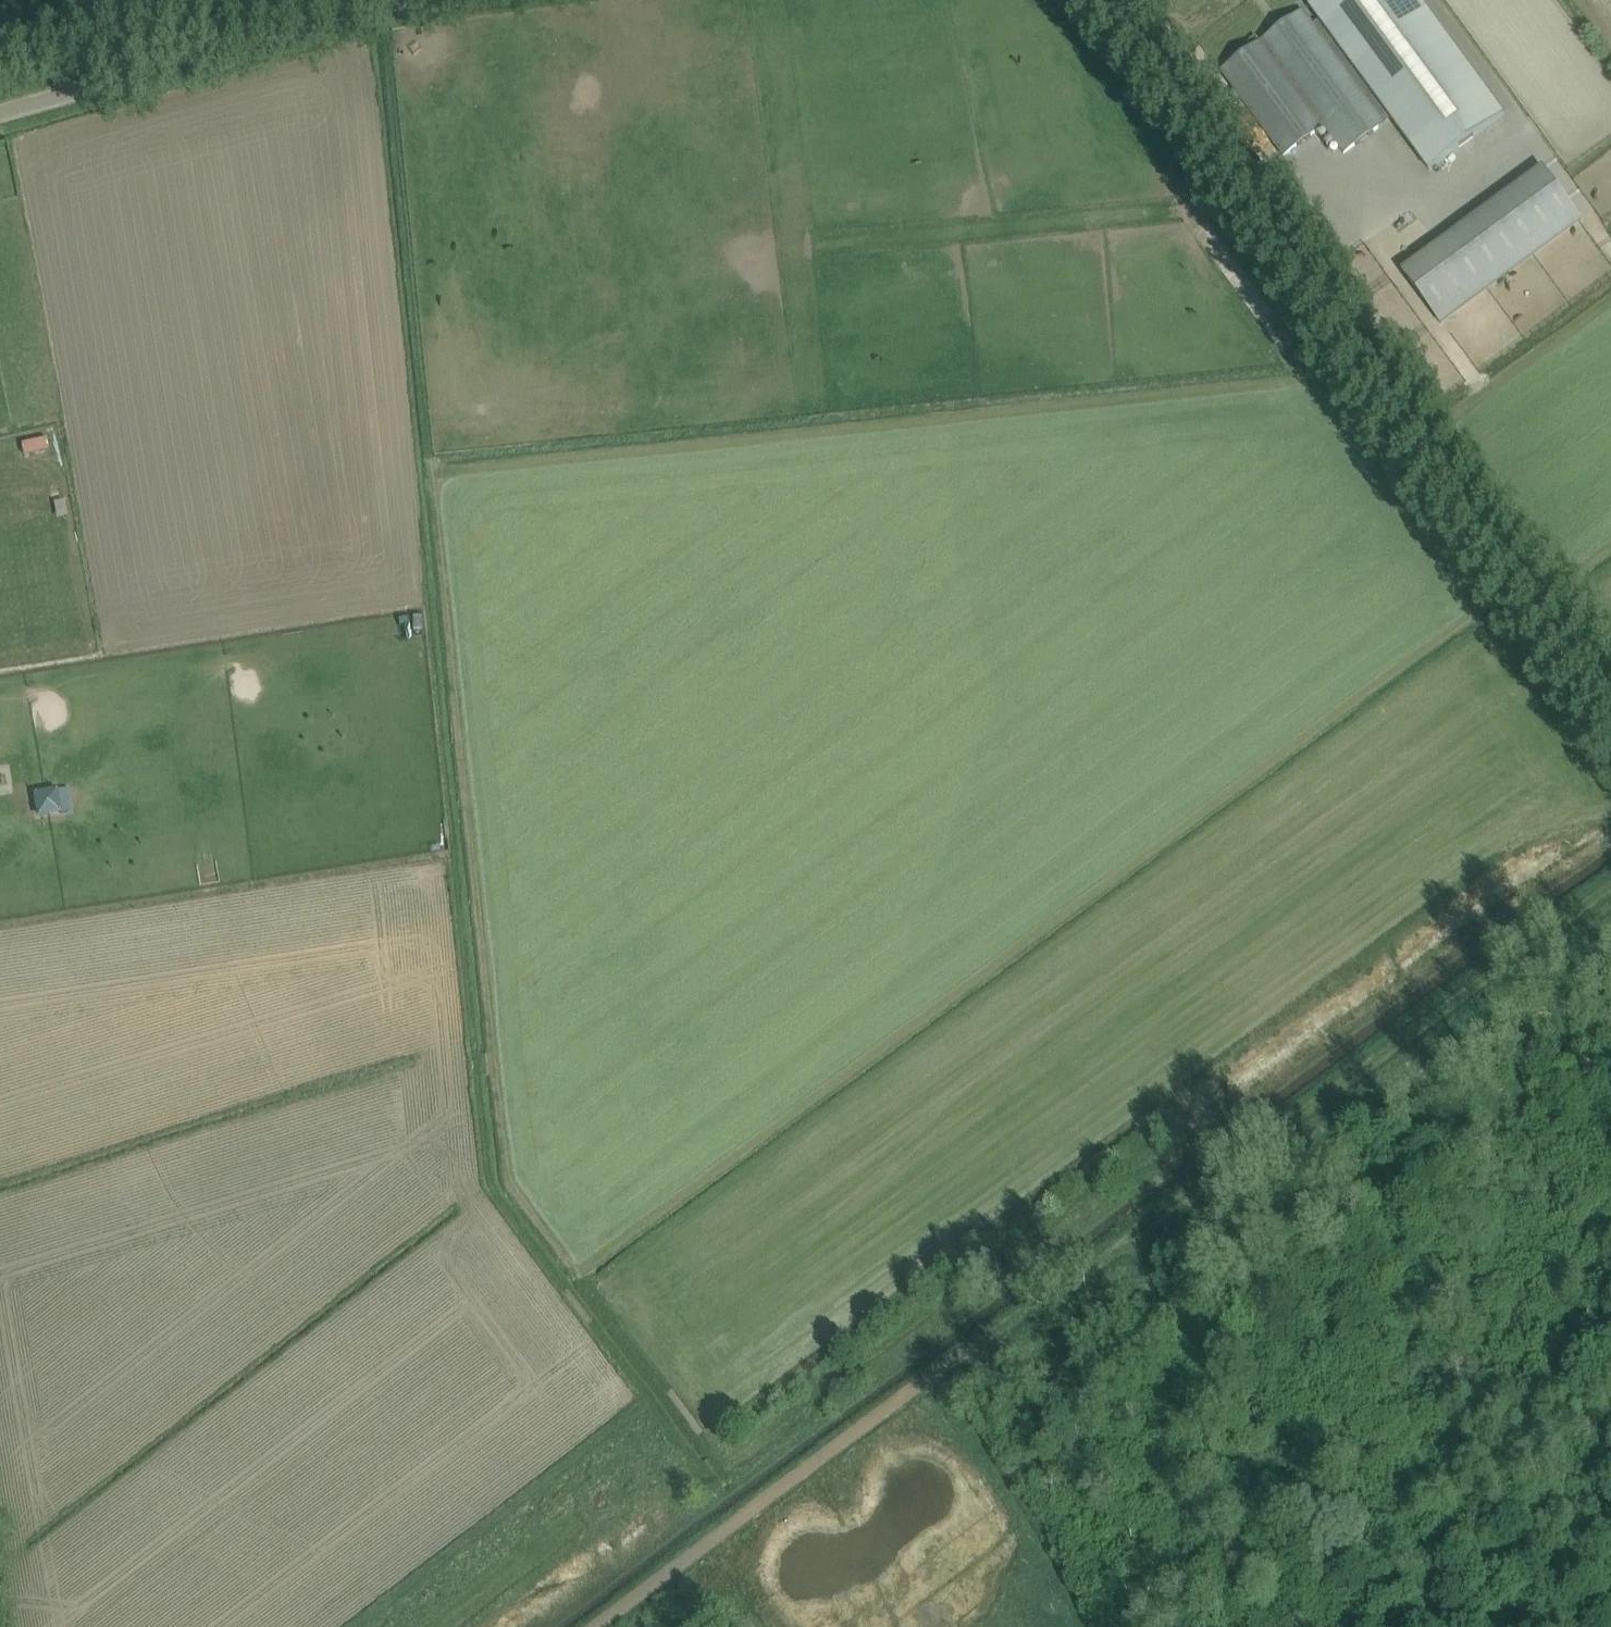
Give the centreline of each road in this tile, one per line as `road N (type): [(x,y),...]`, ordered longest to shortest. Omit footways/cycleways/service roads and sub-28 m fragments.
road 1 (track): [(1610,713),(1093,0)]
road 2 (unclassified): [(0,114),(402,0)]

